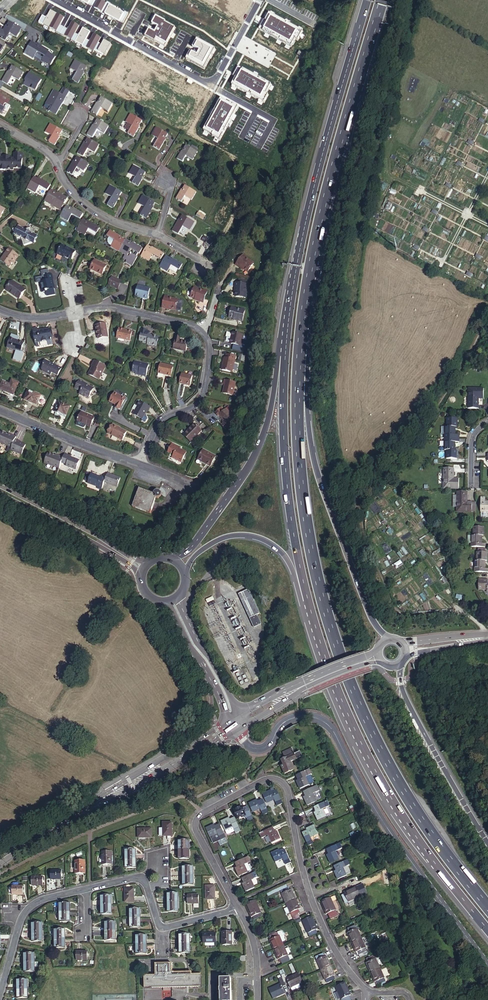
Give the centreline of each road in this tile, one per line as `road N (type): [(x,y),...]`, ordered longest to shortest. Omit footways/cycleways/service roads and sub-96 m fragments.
road 1 (trunk): [(487,906),(400,783),(328,618),(300,456),(307,289)]
road 2 (residential): [(238,908),(196,820),(263,779),(279,780),(313,902),(365,992)]
road 3 (secondary): [(238,728),(256,749),(292,718),(327,727),(367,801),(487,967)]
road 4 (trunk): [(308,600),(374,767),(487,928)]
road 5 (trunk): [(388,639),(367,615),(313,466),(307,289)]
road 6 (trunk): [(368,0),(310,204),(286,356)]
road 7 (trunk): [(307,289),(383,0)]
road 8 (tertiary): [(0,863),(238,728)]
road 9 (residential): [(55,0),(202,81),(214,80),(258,0)]
road 10 (tertiary): [(233,719),(0,853)]
road 11 (trunk): [(286,356),(289,493),(308,600)]
road 12 (trunk): [(286,356),(252,459),(175,560)]
road 13 (trunk): [(487,846),(406,699),(399,664)]
road 14 (trunk): [(184,570),(214,541),(256,535),(285,555),(308,600)]
road 15 (secondary): [(150,560),(0,486)]
road 16 (residential): [(139,465),(159,423),(203,395),(210,353),(202,331)]
road 17 (secondary): [(0,497),(140,574)]
road 18 (residential): [(0,410),(139,465)]
road 19 (secondary): [(233,719),(228,691),(181,606),(184,589)]
road 20 (secondary): [(157,602),(174,613),(233,719)]
road 21 (residential): [(87,888),(28,908),(4,980)]
road 22 (residential): [(202,331),(115,307),(72,312)]
road 23 (residential): [(56,163),(83,202),(158,235)]

